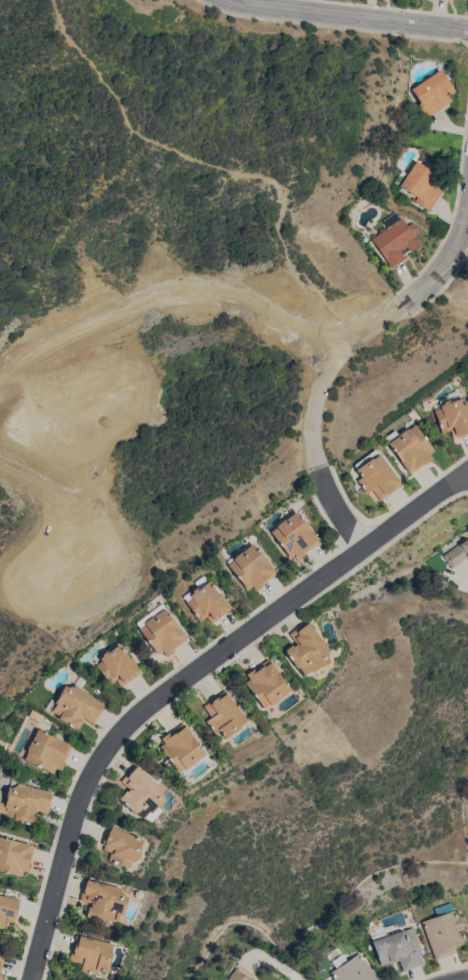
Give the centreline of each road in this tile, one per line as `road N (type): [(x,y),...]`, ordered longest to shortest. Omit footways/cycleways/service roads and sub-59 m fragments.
road 1 (residential): [(28,979),(77,797),(103,747),(151,697),(467,478)]
road 2 (residential): [(222,0),(467,30)]

